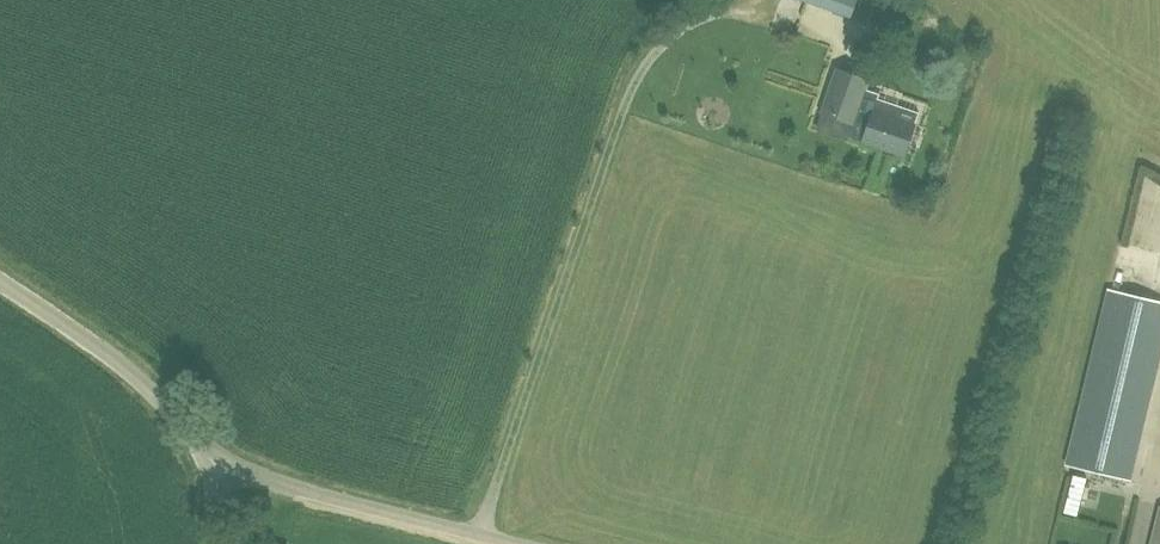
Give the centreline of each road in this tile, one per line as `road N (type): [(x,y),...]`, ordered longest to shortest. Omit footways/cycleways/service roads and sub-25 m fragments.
road 1 (unclassified): [(521,543),(214,462)]
road 2 (unclassified): [(214,462),(148,383),(0,280)]

